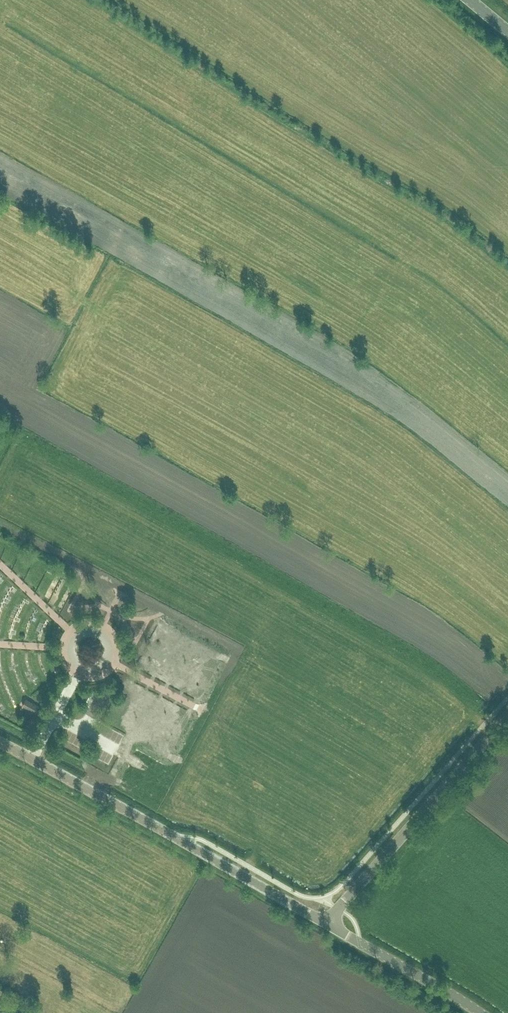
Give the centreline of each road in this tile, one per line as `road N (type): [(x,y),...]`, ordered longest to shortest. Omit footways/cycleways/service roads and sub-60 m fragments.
road 1 (tertiary): [(327,923),(0,742)]
road 2 (tertiary): [(327,923),(507,716)]
road 3 (tertiary): [(481,1012),(327,923)]

